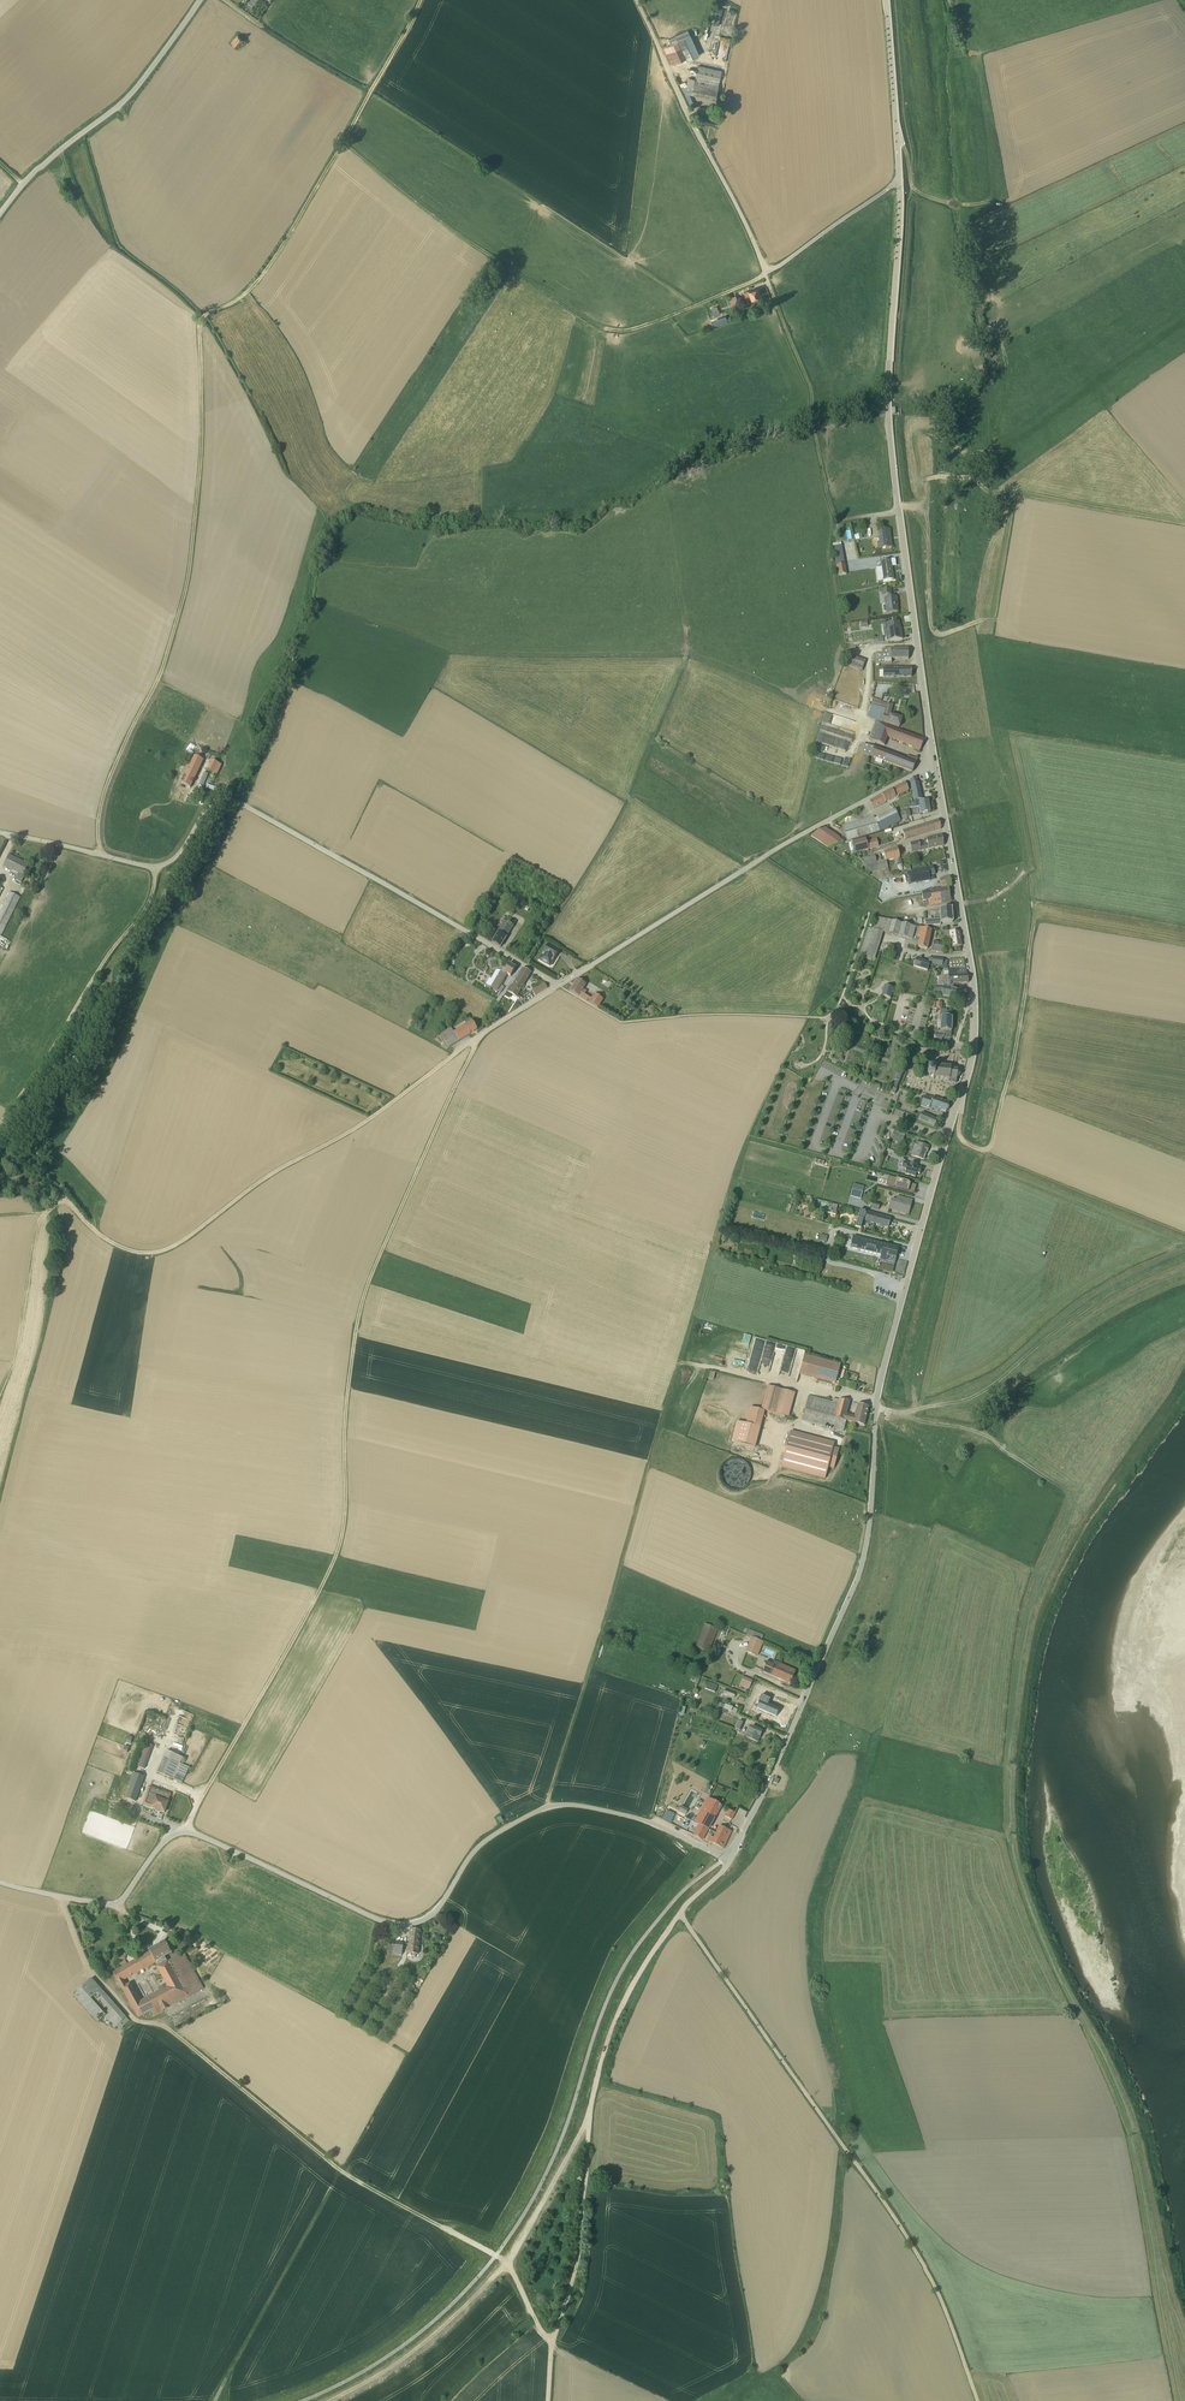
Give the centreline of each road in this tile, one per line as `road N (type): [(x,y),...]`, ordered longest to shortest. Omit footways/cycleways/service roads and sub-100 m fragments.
road 1 (track): [(183,1833),(338,1552),(358,1319),(477,1039)]
road 2 (unclassified): [(0,1883),(114,1906),(165,1843),(183,1833),(379,1923),(412,1927),(441,1907),(490,1839),(563,1807),(650,1824),(730,1862)]
road 3 (track): [(101,856),(97,822),(108,783),(161,670),(186,587),(200,455),(201,320),(257,279),(343,141)]
road 4 (unclassified): [(730,1862),(858,1578),(876,1400),(933,1186)]
road 5 (unclassified): [(0,833),(155,868),(177,858),(209,804),(227,800),(558,989)]
road 6 (track): [(726,1202),(548,1809)]
road 7 (track): [(680,1916),(909,2242),(977,2400)]
road 8 (track): [(1,1124),(102,1239),(151,1255),(173,1249),(267,1179),(355,1131),(453,1057)]
road 9 (track): [(61,1897),(84,1963),(134,2021),(177,2037),(339,2172),(444,2230)]
road 10 (track): [(670,1929),(624,2004),(595,2088),(575,2268),(552,2338),(548,2400)]
road 11 (track): [(765,270),(638,326),(605,327),(420,203),(343,141)]
road 12 (residential): [(933,1186),(971,1059),(974,1005),(933,762)]
road 13 (track): [(335,2400),(401,2362),(508,2268),(589,2121)]
road 14 (track): [(875,1411),(899,1414),(978,1397),(1086,1306),(1184,1253)]
road 15 (unclassified): [(898,512),(889,366),(899,178)]
road 16 (track): [(1013,501),(988,617),(943,637),(930,626),(922,529),(898,512)]
road 17 (track): [(155,868),(148,904),(1,1124)]
road 18 (unclassified): [(638,0),(765,270)]
road 19 (unclassified): [(199,0),(127,97),(42,164),(0,216)]
road 20 (unclassified): [(558,989),(806,835)]
road 21 (track): [(960,1120),(959,1138),(985,1152),(1011,1069),(1033,926)]
road 22 (residential): [(933,762),(898,512)]
road 23 (track): [(836,522),(810,391),(769,283)]
road 24 (track): [(0,1392),(18,1345),(38,1219),(63,1199)]
road 25 (unclassified): [(899,178),(886,0)]
road 26 (unclassified): [(765,270),(899,178)]
road 27 (track): [(343,141),(419,0)]
road 28 (residential): [(806,835),(933,762)]
road 29 (unclassified): [(453,1057),(558,989)]

